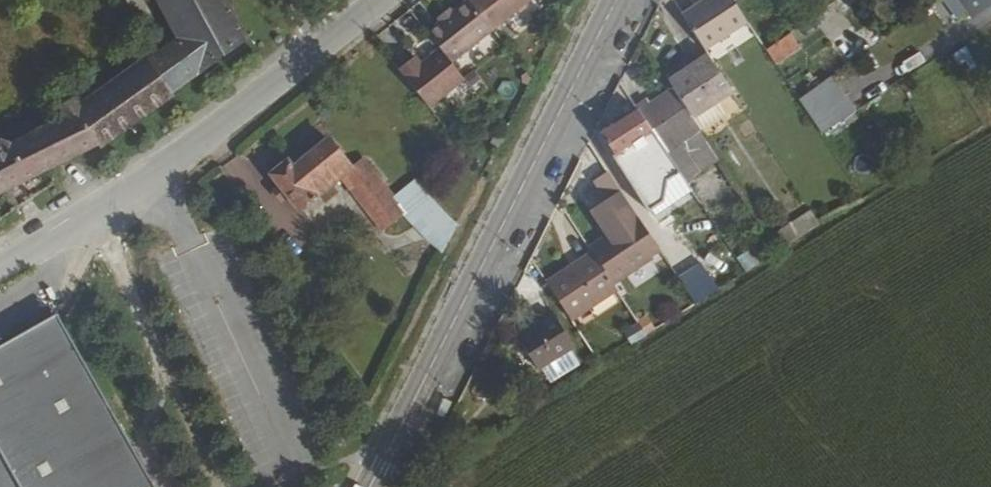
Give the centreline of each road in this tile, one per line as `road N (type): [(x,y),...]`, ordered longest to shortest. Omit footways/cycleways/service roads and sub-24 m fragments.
road 1 (tertiary): [(615,0),(369,486)]
road 2 (unclassified): [(0,272),(160,182),(327,51)]

